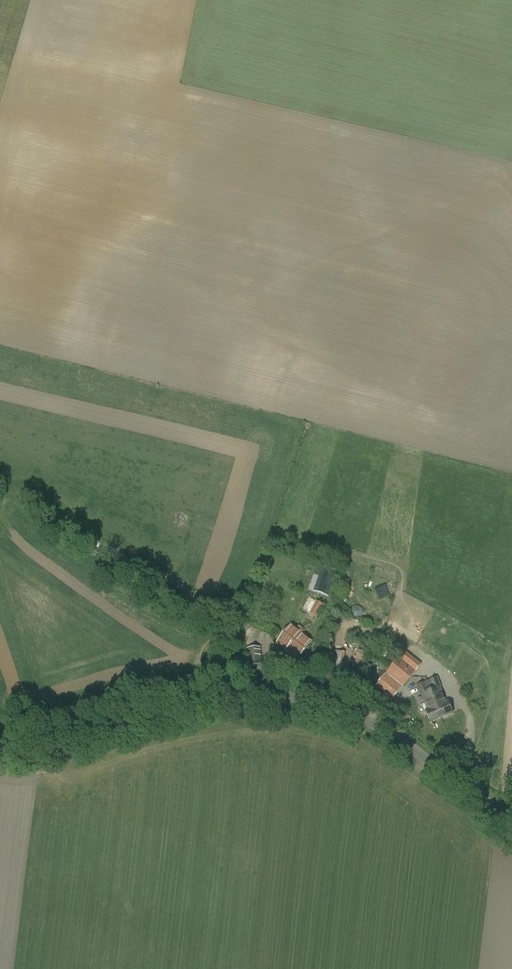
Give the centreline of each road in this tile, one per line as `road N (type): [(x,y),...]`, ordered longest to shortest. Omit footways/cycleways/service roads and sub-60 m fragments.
road 1 (unclassified): [(511,818),(358,712),(307,691),(254,687),(49,738),(0,739)]

